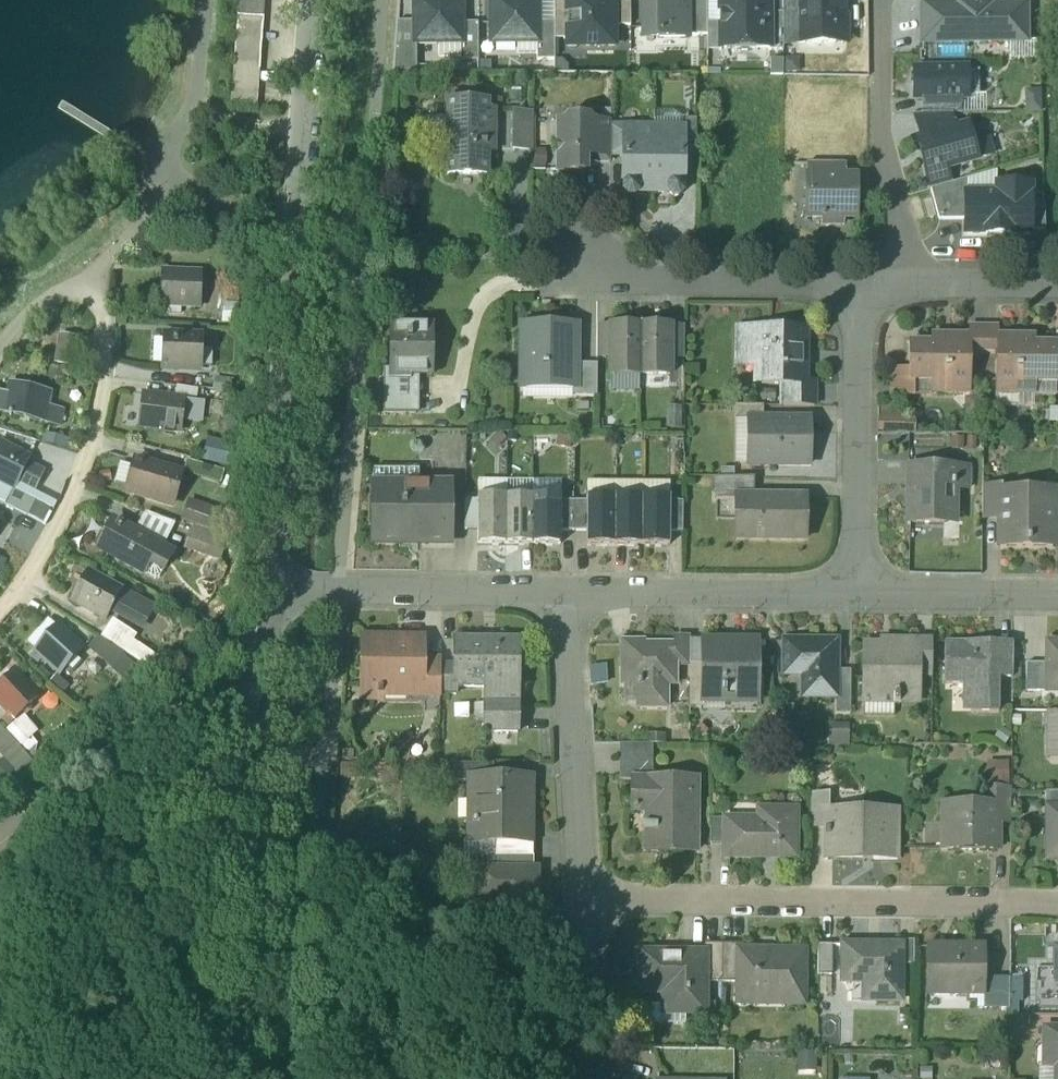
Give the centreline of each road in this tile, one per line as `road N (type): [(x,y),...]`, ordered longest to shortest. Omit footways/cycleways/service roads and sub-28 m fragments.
road 1 (unclassified): [(309,0),(265,591)]
road 2 (unclassified): [(265,591),(240,1078)]
road 3 (residential): [(583,907),(1057,907)]
road 4 (residential): [(569,594),(583,907)]
road 5 (residential): [(265,591),(569,594)]
road 6 (residential): [(861,593),(861,291)]
road 7 (residential): [(901,290),(902,227),(880,123),(880,0)]
road 8 (residential): [(569,594),(861,593)]
road 9 (residential): [(861,291),(584,284)]
road 10 (residential): [(861,593),(1057,595)]
road 11 (residential): [(583,907),(596,1078)]
road 12 (residential): [(1057,290),(901,290)]

